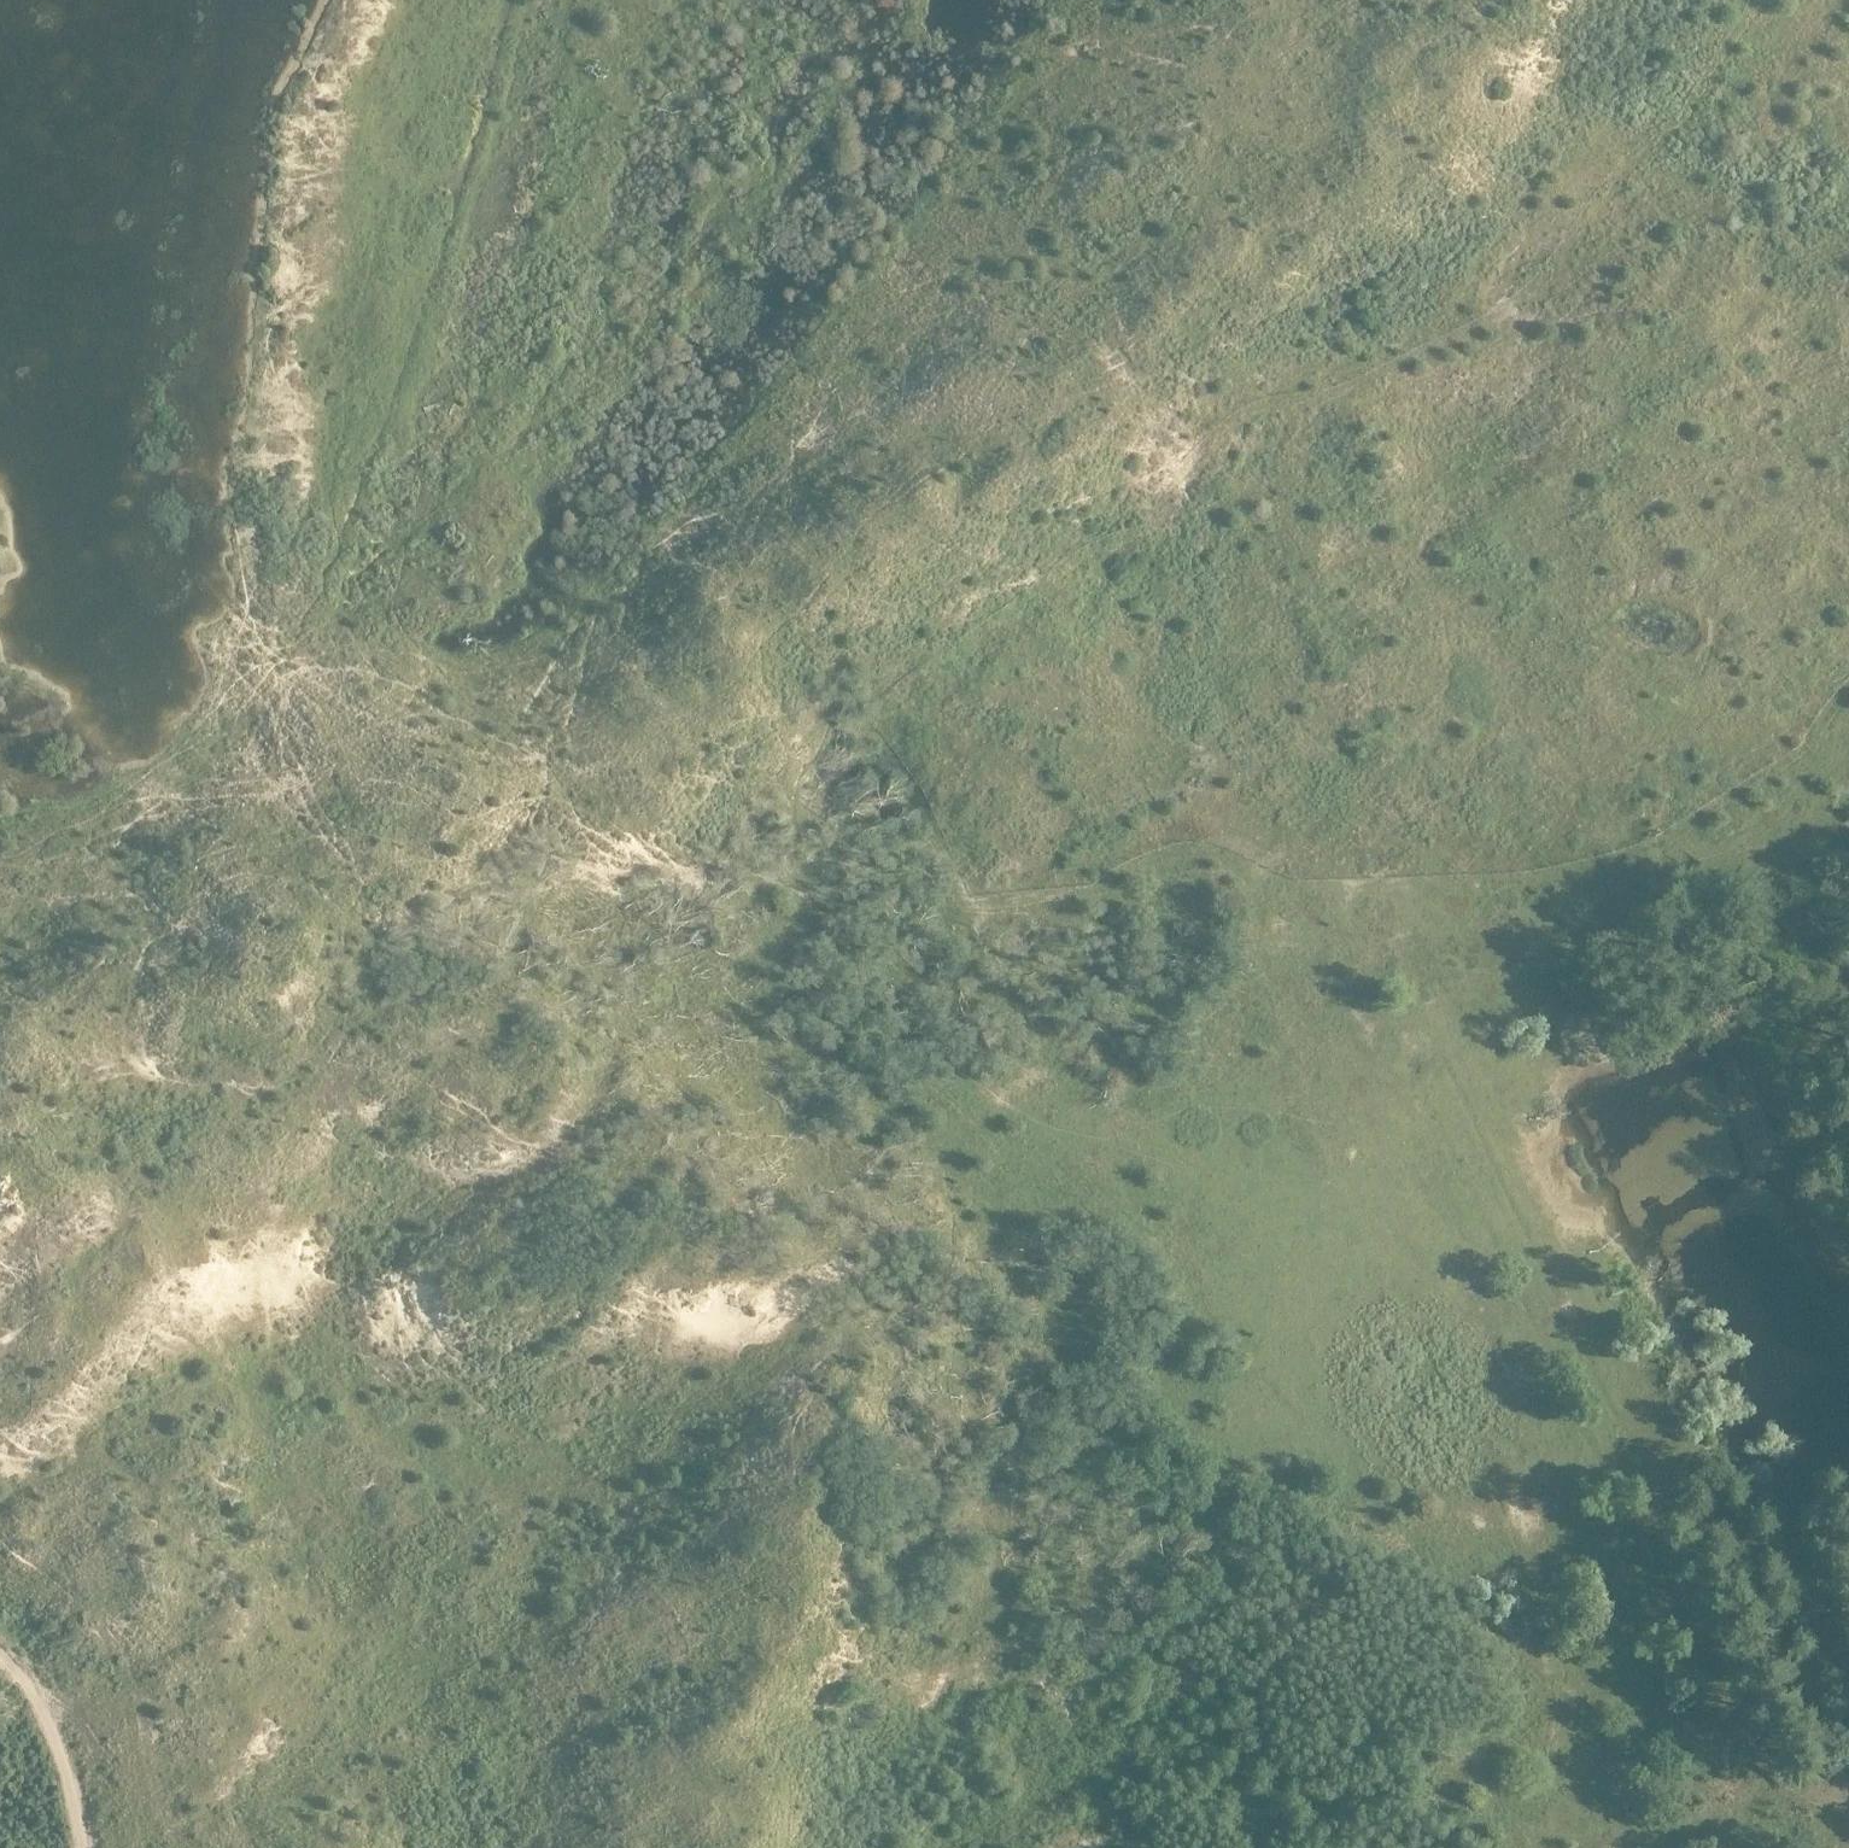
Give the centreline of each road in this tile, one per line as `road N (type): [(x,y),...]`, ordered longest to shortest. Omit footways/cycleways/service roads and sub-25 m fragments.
road 1 (track): [(83,1847),(35,1688),(0,1642)]

